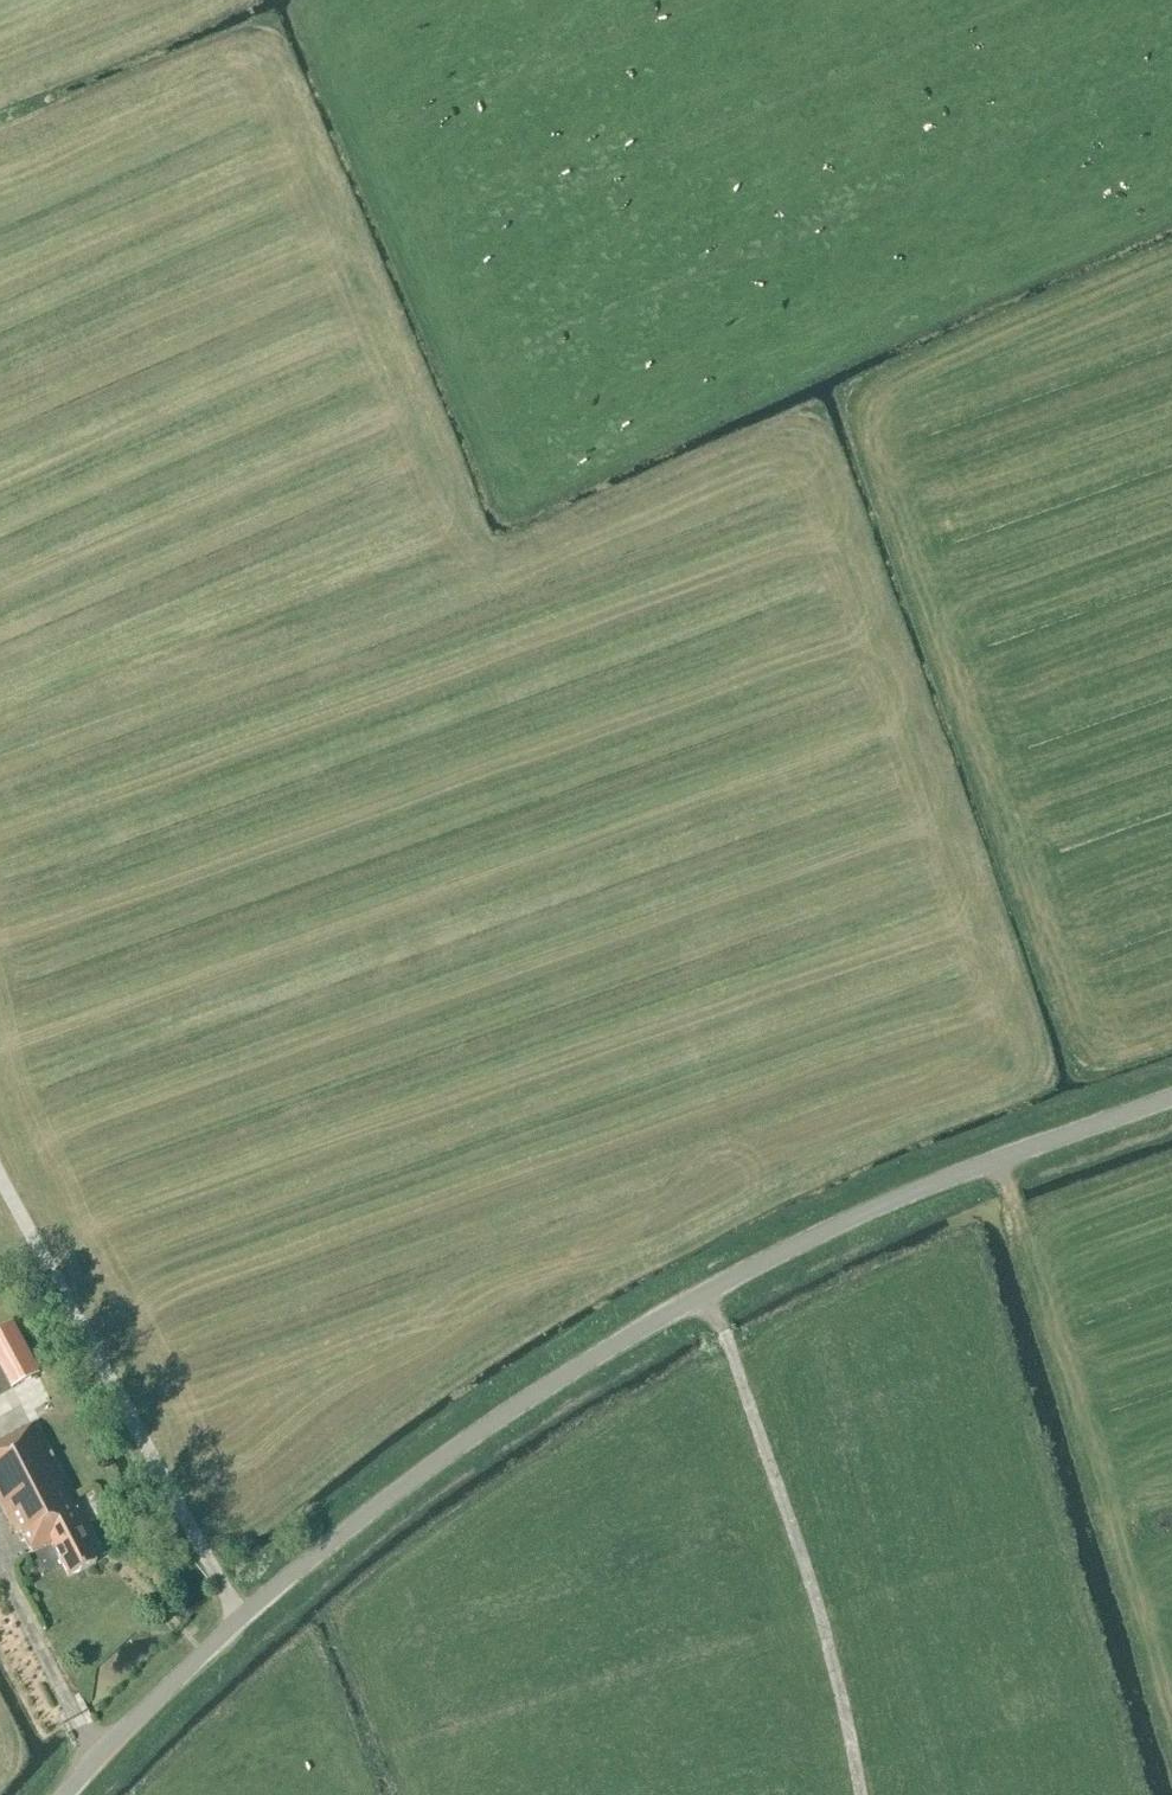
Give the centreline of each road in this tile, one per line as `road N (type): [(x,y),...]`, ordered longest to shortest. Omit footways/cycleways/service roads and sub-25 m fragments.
road 1 (tertiary): [(64,1794),(167,1688),(312,1558),(547,1388),(847,1222),(1171,1099)]

